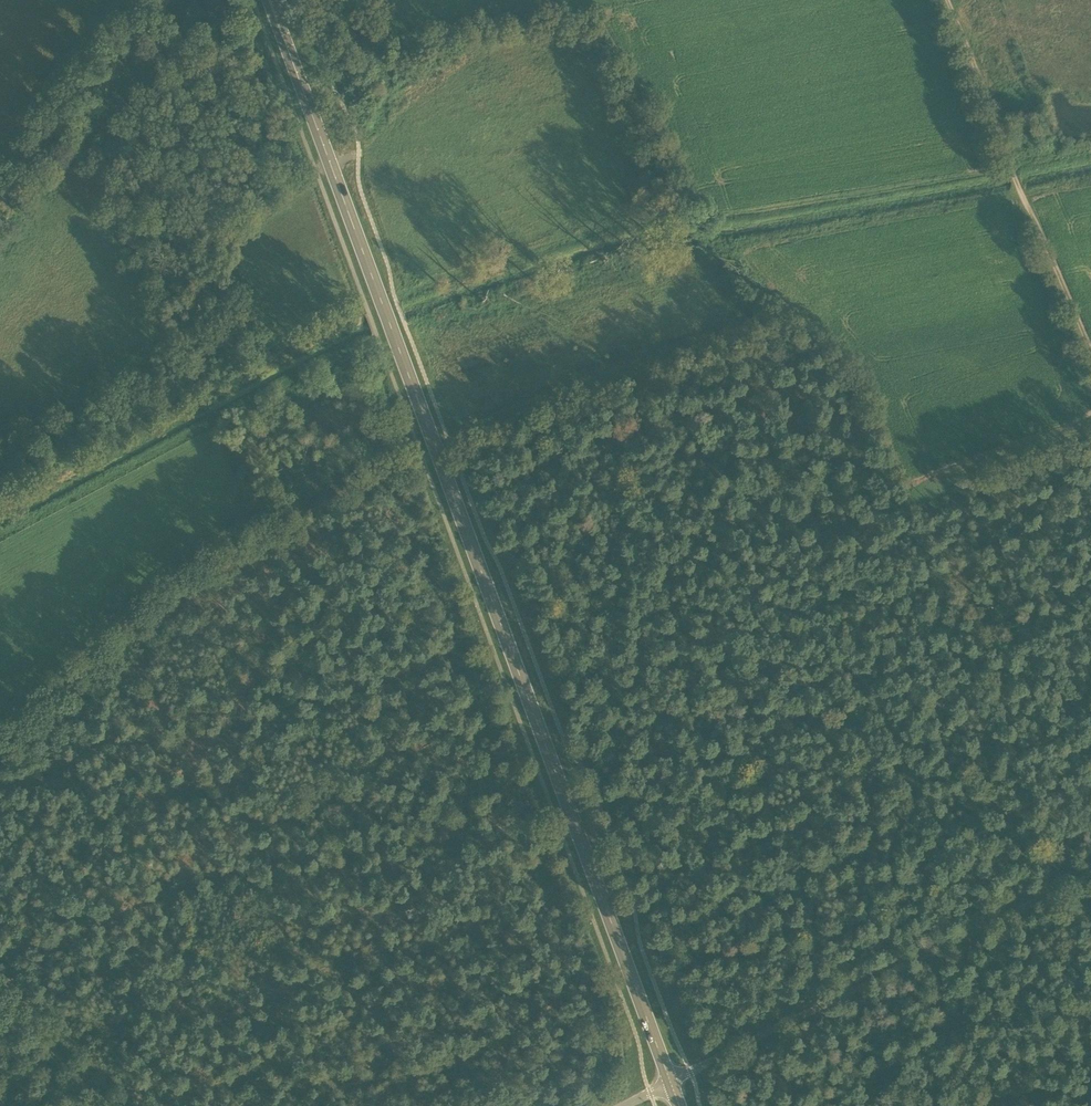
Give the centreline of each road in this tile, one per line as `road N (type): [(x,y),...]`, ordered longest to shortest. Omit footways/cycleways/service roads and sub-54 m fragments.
road 1 (primary): [(670,1082),(269,0)]
road 2 (unclassified): [(670,1082),(882,983),(1090,869)]
road 3 (track): [(933,0),(1090,381)]
road 4 (track): [(0,218),(180,0)]

